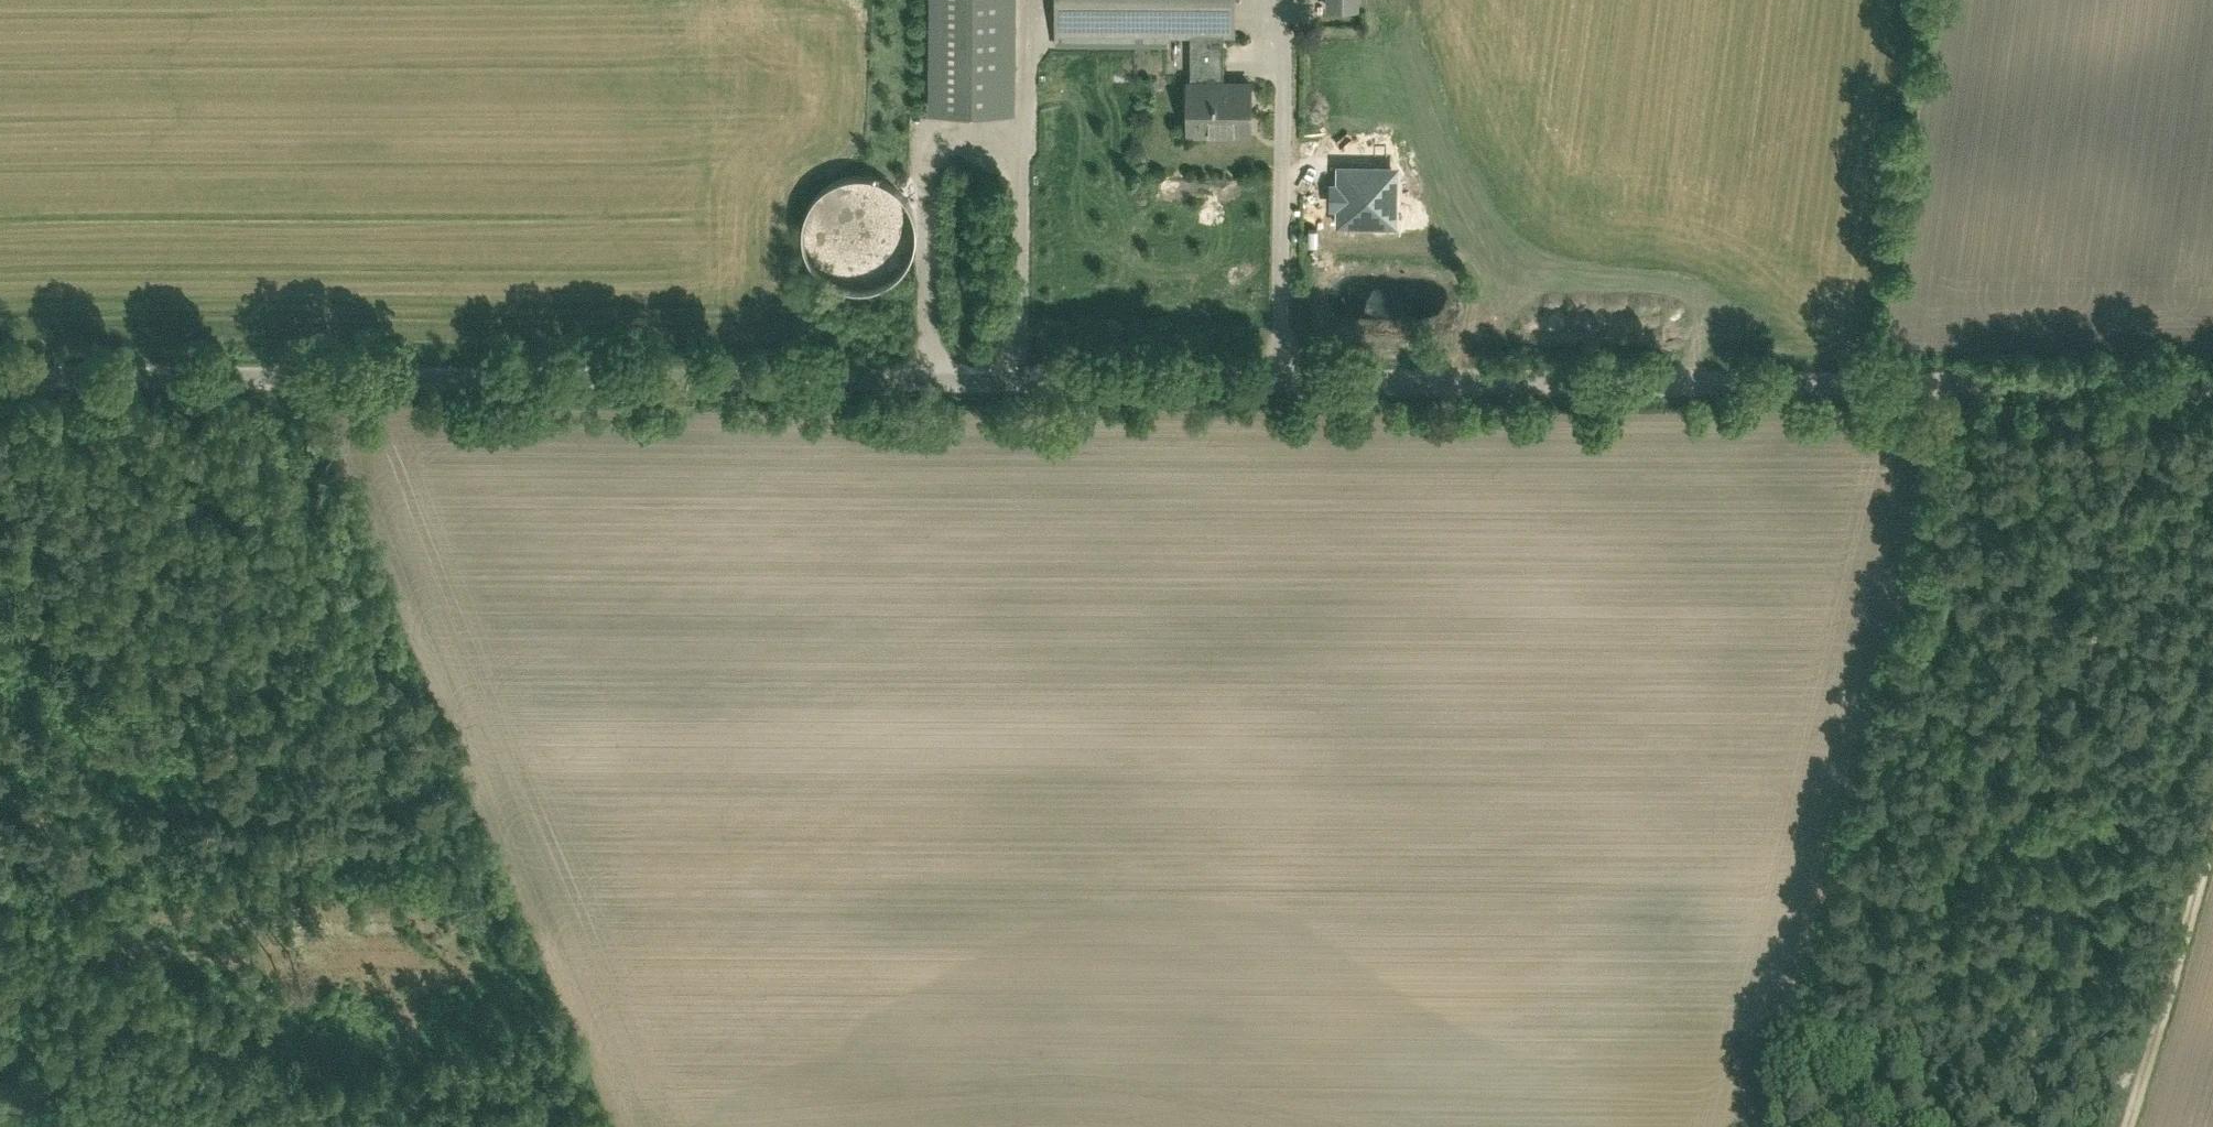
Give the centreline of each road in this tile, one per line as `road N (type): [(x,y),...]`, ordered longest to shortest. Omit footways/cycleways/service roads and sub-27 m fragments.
road 1 (residential): [(0,376),(1832,379),(2212,370)]

